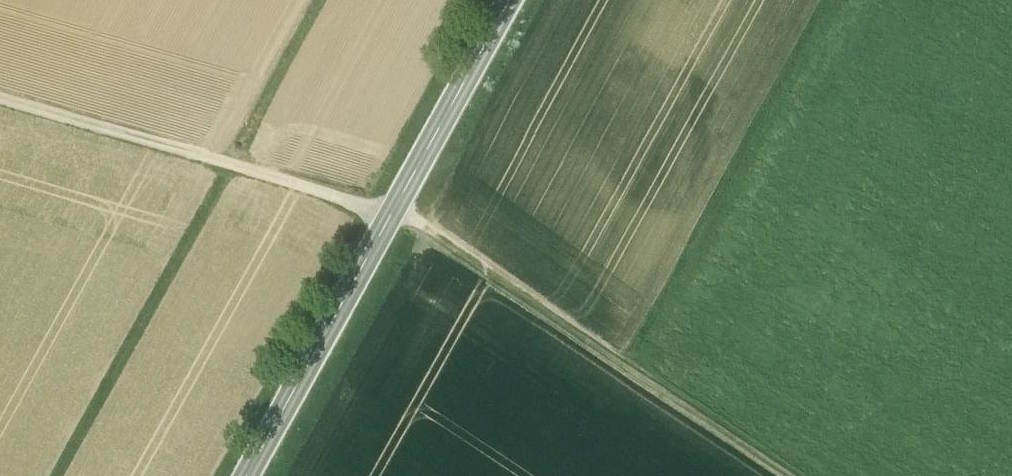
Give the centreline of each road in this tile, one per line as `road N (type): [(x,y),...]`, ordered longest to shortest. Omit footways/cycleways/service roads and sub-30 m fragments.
road 1 (secondary): [(247,475),(510,0)]
road 2 (track): [(798,475),(396,207)]
road 3 (track): [(825,0),(630,364)]
road 4 (track): [(391,215),(0,94)]

